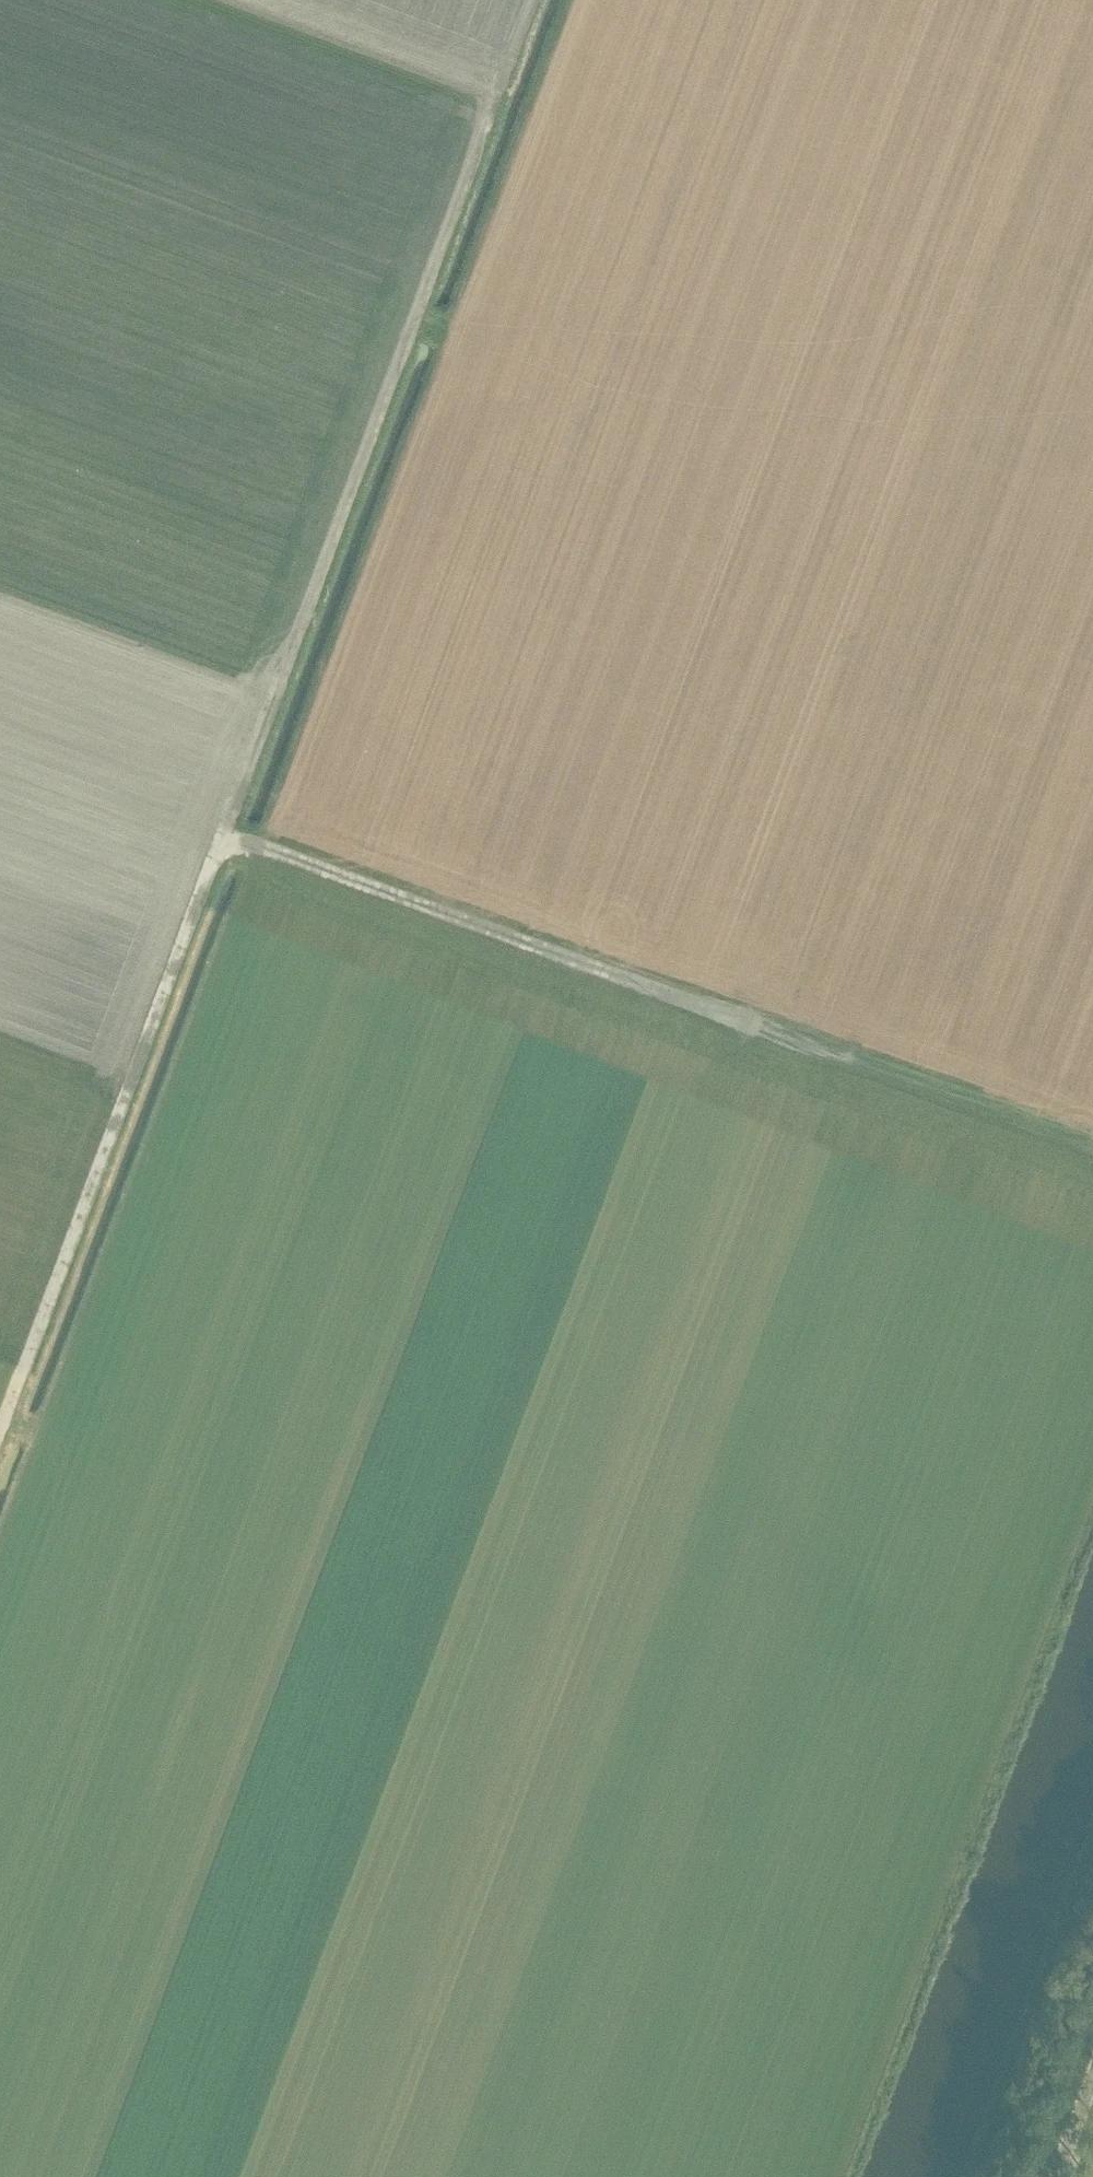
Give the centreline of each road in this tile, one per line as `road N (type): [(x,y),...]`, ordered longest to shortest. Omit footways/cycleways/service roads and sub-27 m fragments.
road 1 (track): [(0,1446),(535,0)]

